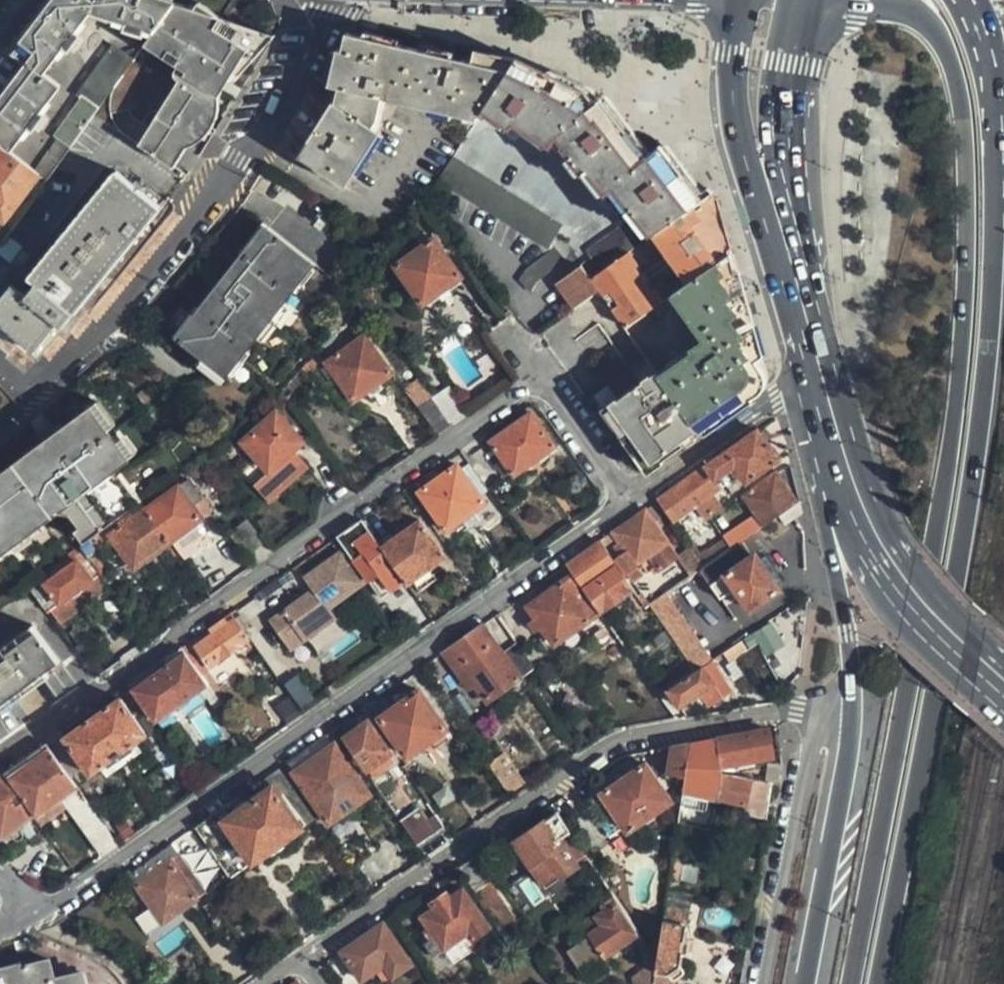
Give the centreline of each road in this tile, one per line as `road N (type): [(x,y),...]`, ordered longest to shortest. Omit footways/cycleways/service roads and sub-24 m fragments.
road 1 (trunk): [(863,0),(923,19),(941,41),(959,98),(968,241),(960,374),(938,532),(850,983)]
road 2 (trunk): [(882,983),(978,430),(995,116)]
road 3 (residential): [(631,500),(543,381),(0,756)]
road 4 (residential): [(47,913),(631,500)]
road 5 (residential): [(814,714),(620,745),(309,963)]
road 6 (residential): [(32,412),(112,339),(191,240),(334,16),(335,0)]
road 7 (primary): [(738,0),(732,95),(740,141),(763,222),(810,334)]
road 8 (primary): [(810,334),(788,134),(800,0)]
road 9 (primary): [(1003,681),(906,592),(866,527),(833,426)]
road 10 (trunk): [(851,676),(845,771),(804,983)]
road 11 (residential): [(814,714),(764,983)]
road 12 (trunk): [(833,426),(851,676)]
road 13 (residential): [(631,500),(776,398),(822,382)]

